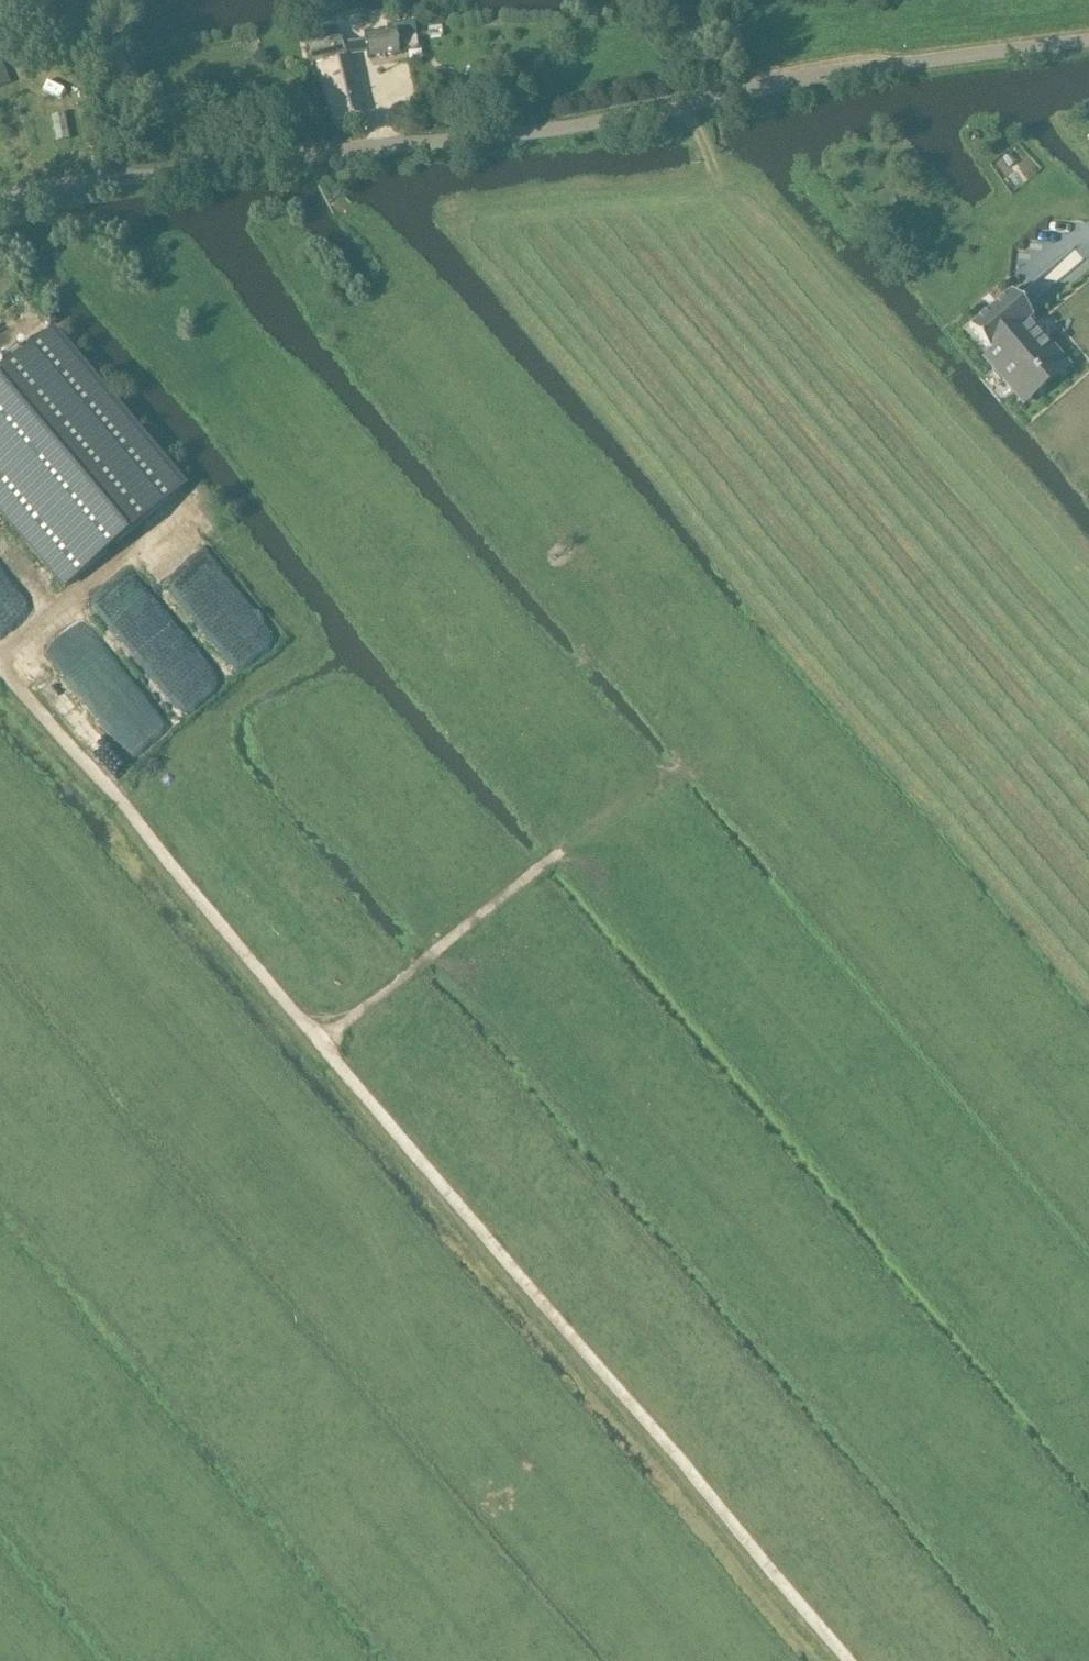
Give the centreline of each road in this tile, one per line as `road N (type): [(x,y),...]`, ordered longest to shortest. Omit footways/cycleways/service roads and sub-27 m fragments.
road 1 (track): [(849,1660),(0,665)]
road 2 (unclassified): [(0,202),(594,123),(789,84),(1088,41)]

